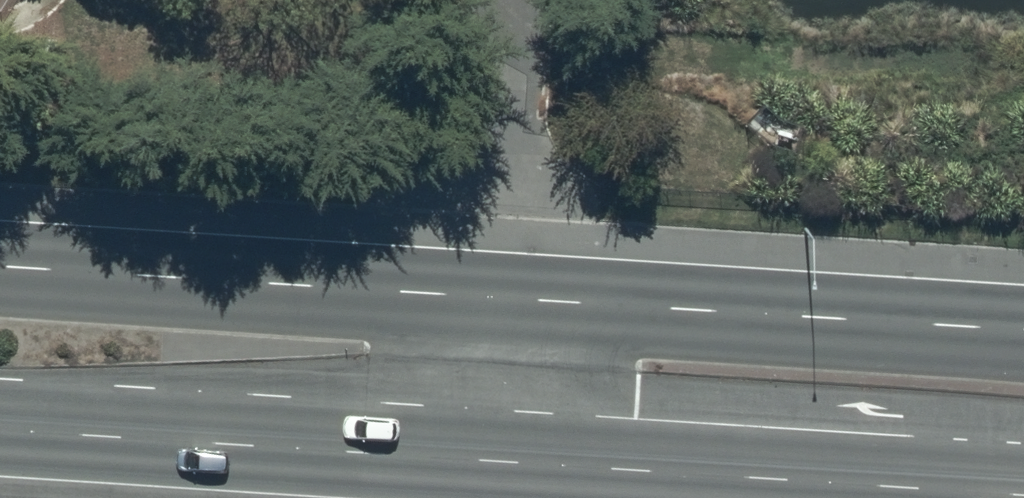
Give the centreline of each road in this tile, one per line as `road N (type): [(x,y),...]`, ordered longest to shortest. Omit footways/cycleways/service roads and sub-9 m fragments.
road 1 (primary): [(0,266),(1023,331)]
road 2 (primary): [(1023,493),(0,429)]

